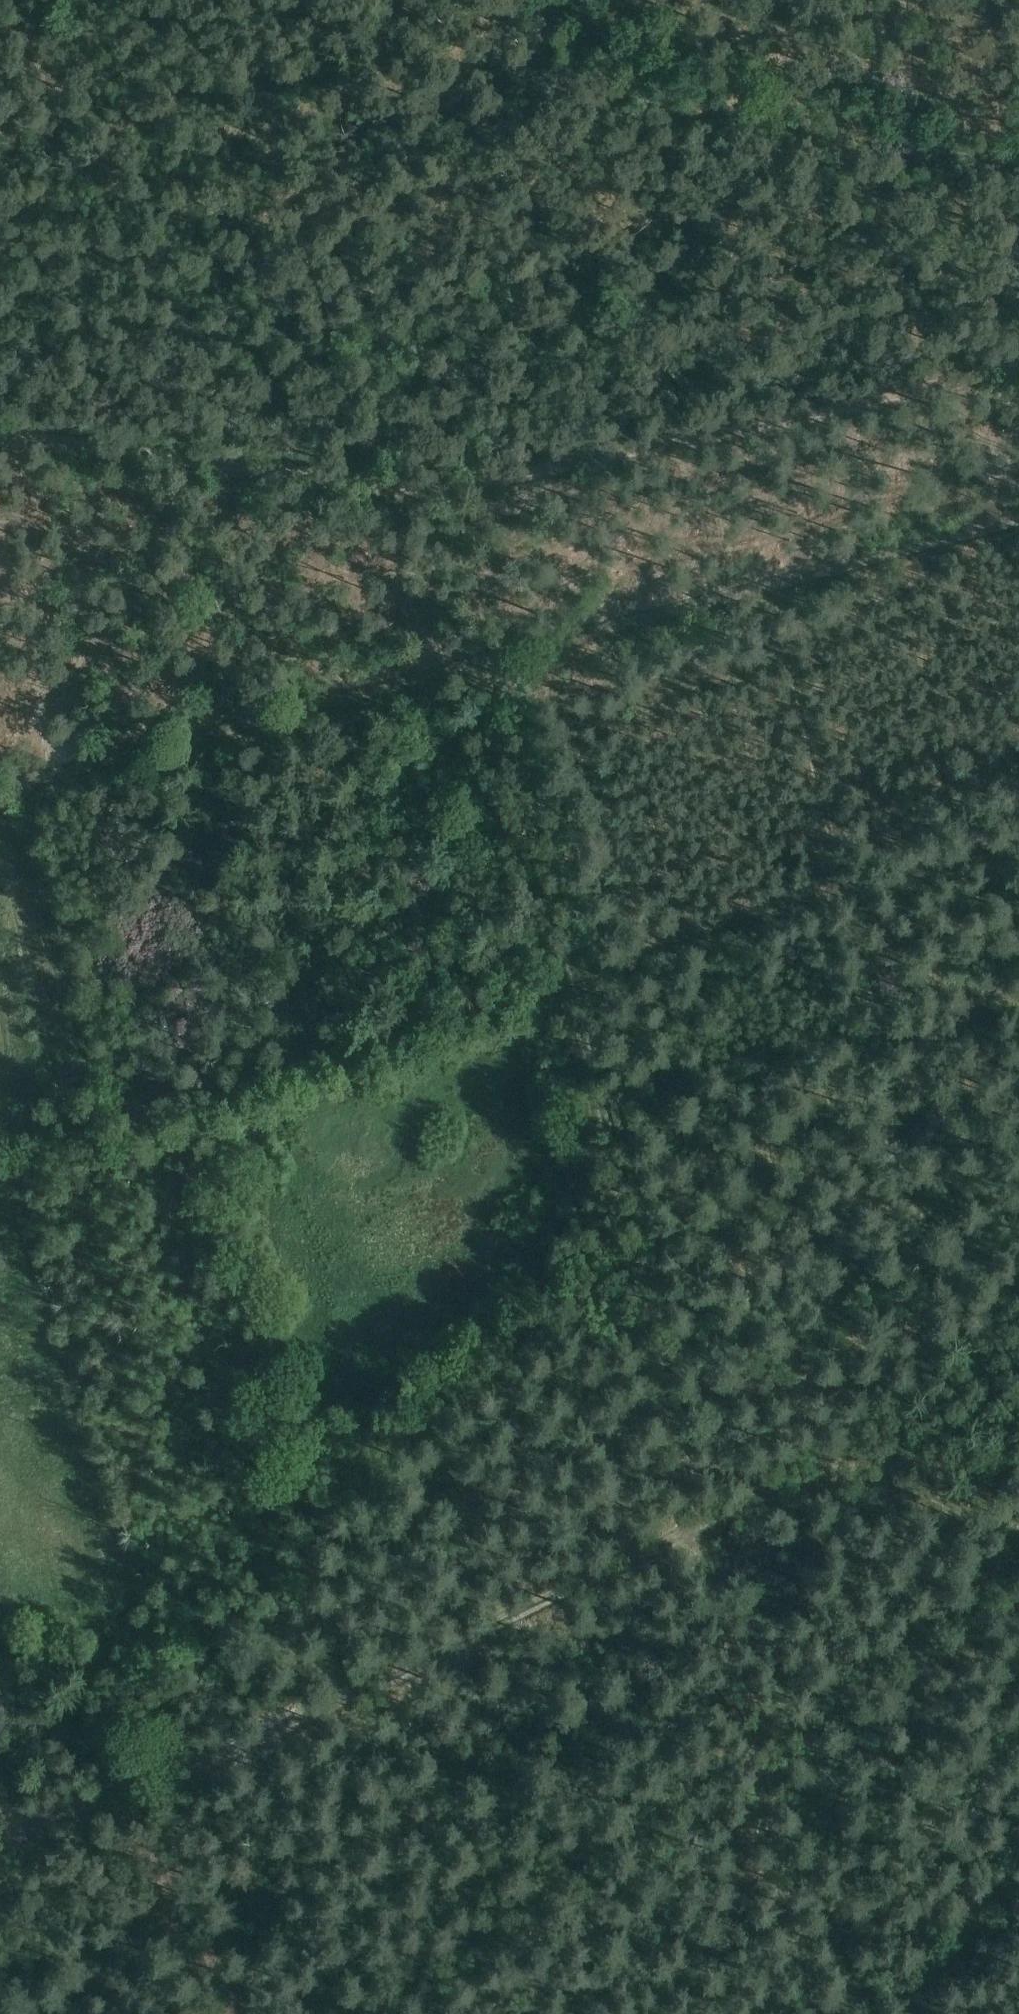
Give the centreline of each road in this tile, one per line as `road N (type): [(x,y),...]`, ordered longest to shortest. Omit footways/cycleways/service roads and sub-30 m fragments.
road 1 (track): [(0,431),(425,486),(1018,370)]

